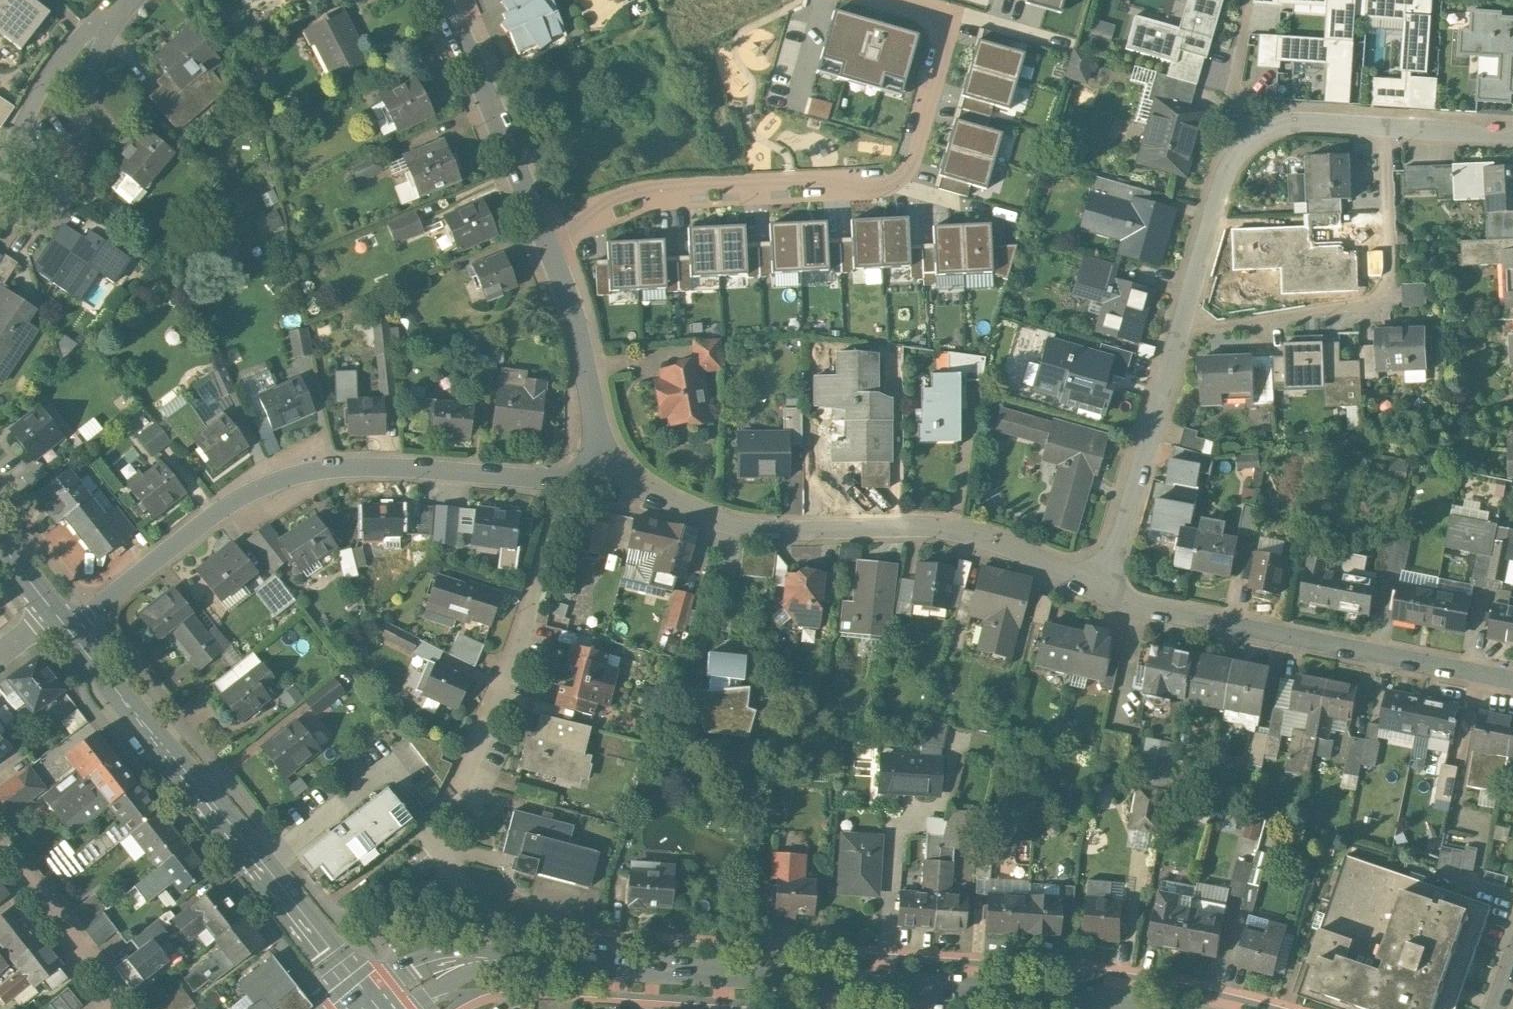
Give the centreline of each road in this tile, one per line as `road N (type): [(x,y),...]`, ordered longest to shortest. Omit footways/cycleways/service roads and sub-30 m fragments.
road 1 (tertiary): [(363,999),(440,963),(483,957),(744,962),(1109,996)]
road 2 (residential): [(62,623),(233,507),(319,471),(423,467),(571,486)]
road 3 (residential): [(571,486),(775,529),(958,530),(1106,591)]
road 4 (residential): [(115,0),(66,49),(24,118),(4,187),(19,217),(48,215),(59,202),(98,58),(130,7)]
road 5 (secondary): [(62,623),(363,999)]
road 6 (residential): [(1106,591),(1512,681)]
road 7 (residential): [(1186,317),(1343,302),(1385,290),(1387,123)]
road 8 (residential): [(543,231),(674,194),(887,181)]
road 9 (residential): [(1387,123),(1291,115),(1257,127),(1225,181),(1186,317)]
road 10 (residential): [(571,486),(465,795)]
road 11 (residential): [(1186,317),(1106,591)]
road 12 (residential): [(571,486),(588,406),(580,333),(543,231)]
road 13 (residential): [(543,231),(442,0)]
road 14 (residential): [(0,853),(124,1008)]
road 15 (residential): [(887,181),(905,165),(950,16)]
road 16 (residential): [(950,16),(1068,49),(1082,0)]
road 17 (residential): [(1512,134),(1387,123)]

